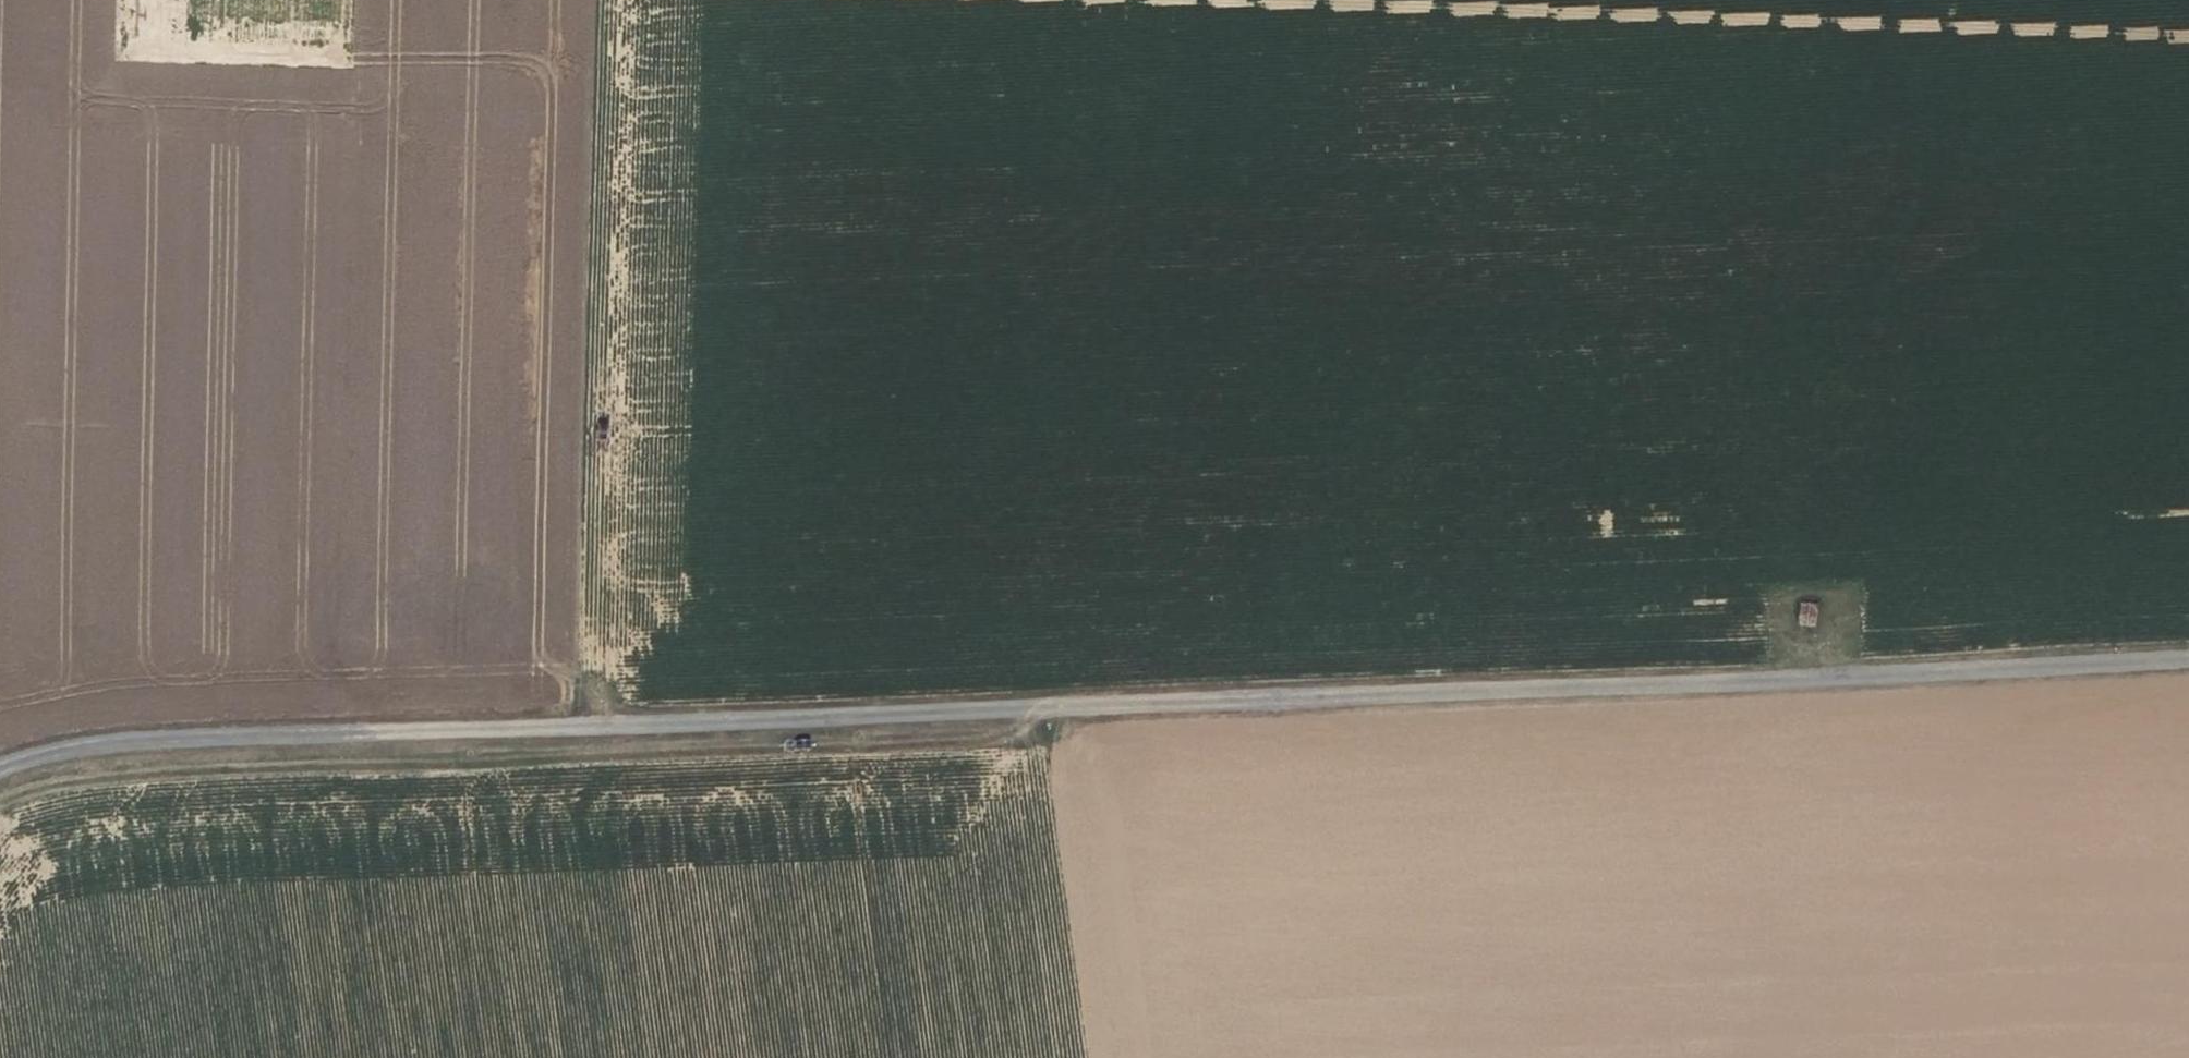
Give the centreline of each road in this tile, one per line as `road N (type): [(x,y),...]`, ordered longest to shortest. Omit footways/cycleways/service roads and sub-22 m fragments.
road 1 (track): [(0,770),(124,741),(2188,662)]

